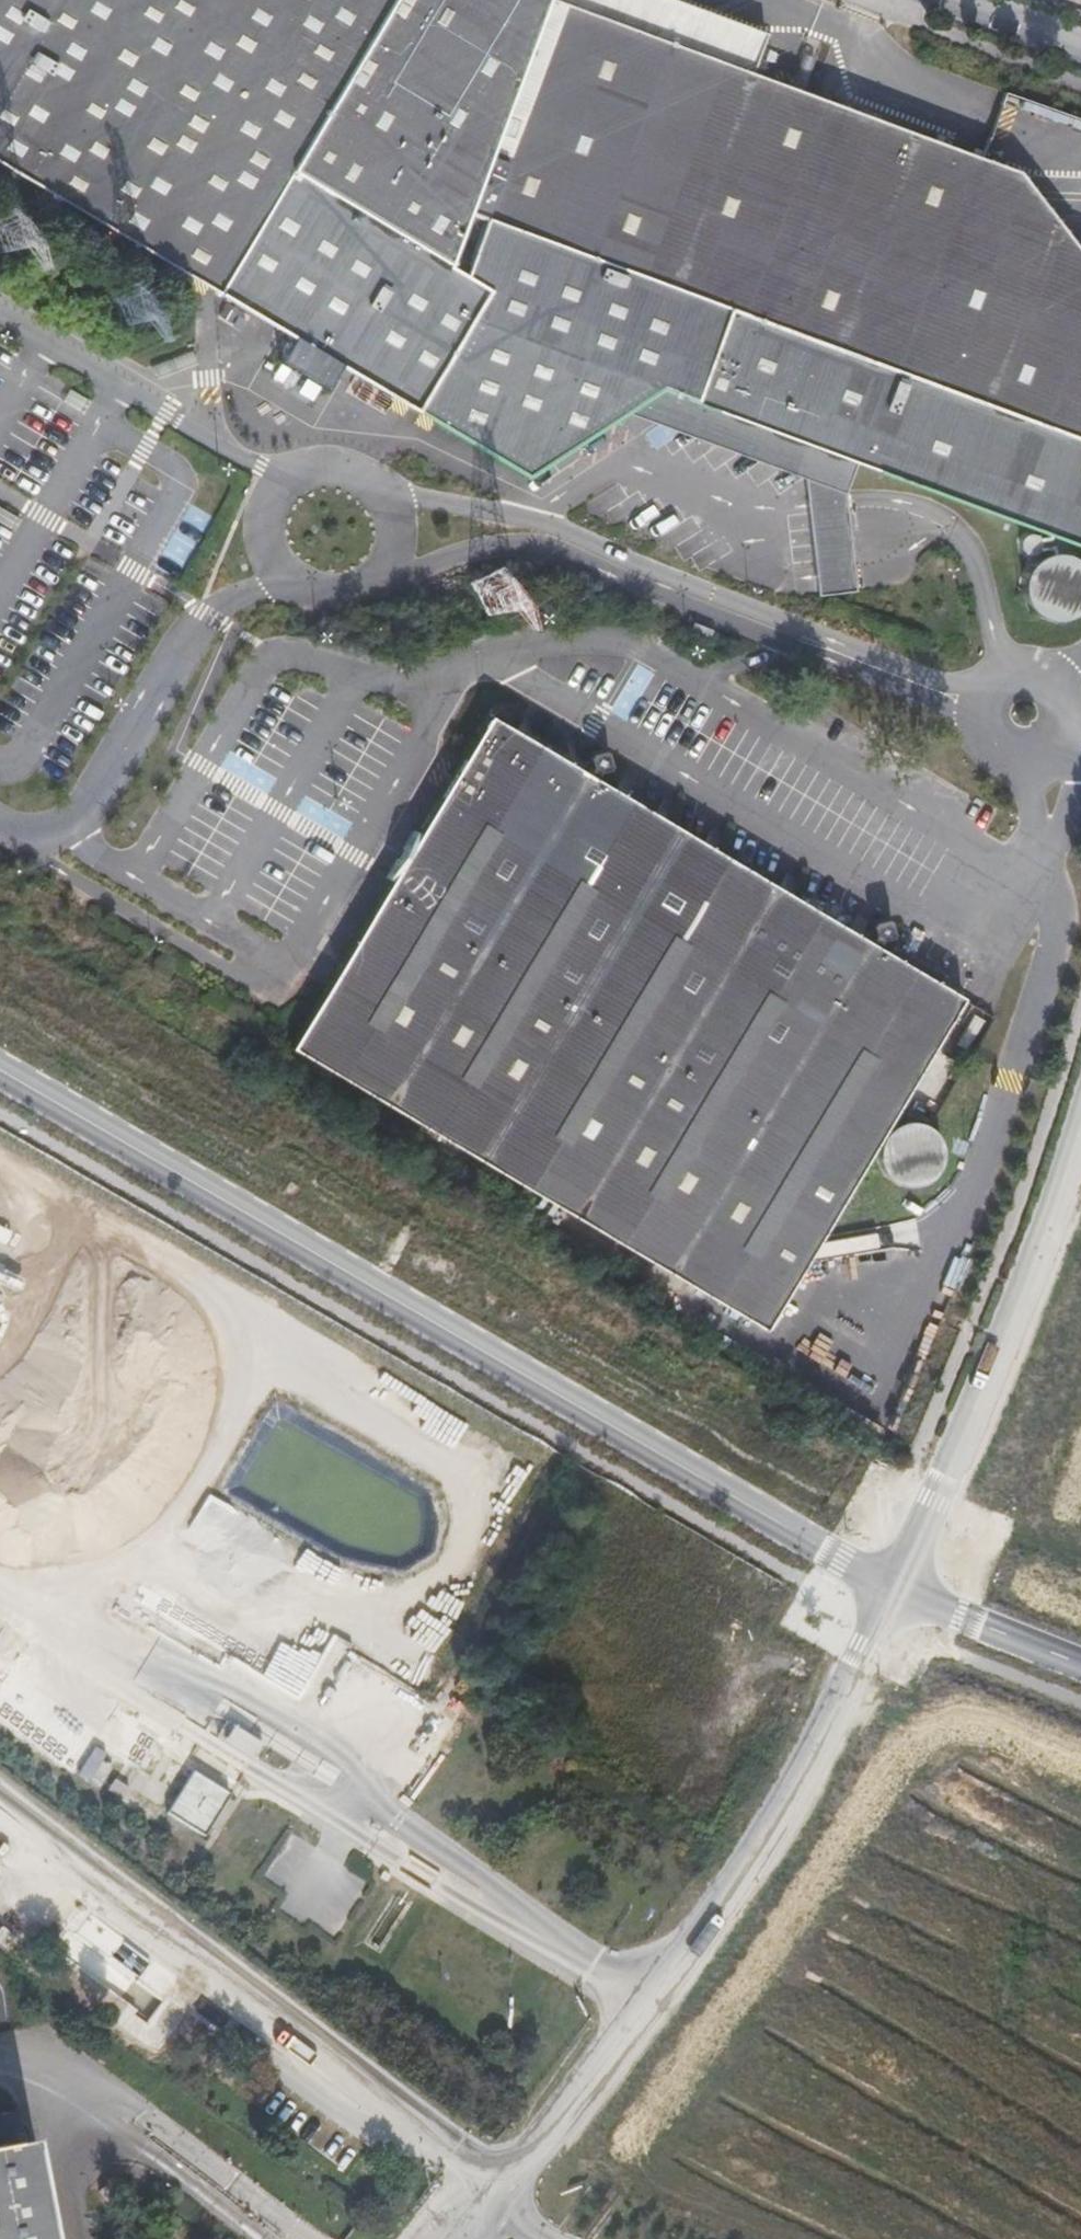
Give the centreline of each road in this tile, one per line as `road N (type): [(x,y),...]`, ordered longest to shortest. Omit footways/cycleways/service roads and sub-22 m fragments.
road 1 (unclassified): [(0,1069),(808,1549),(892,1589)]
road 2 (unclassified): [(459,2238),(783,1806),(892,1589)]
road 3 (unclassified): [(892,1589),(1024,1288),(1080,1116)]
road 4 (unclassified): [(892,1589),(1080,1664)]
road 5 (unclassified): [(1080,50),(948,0)]

